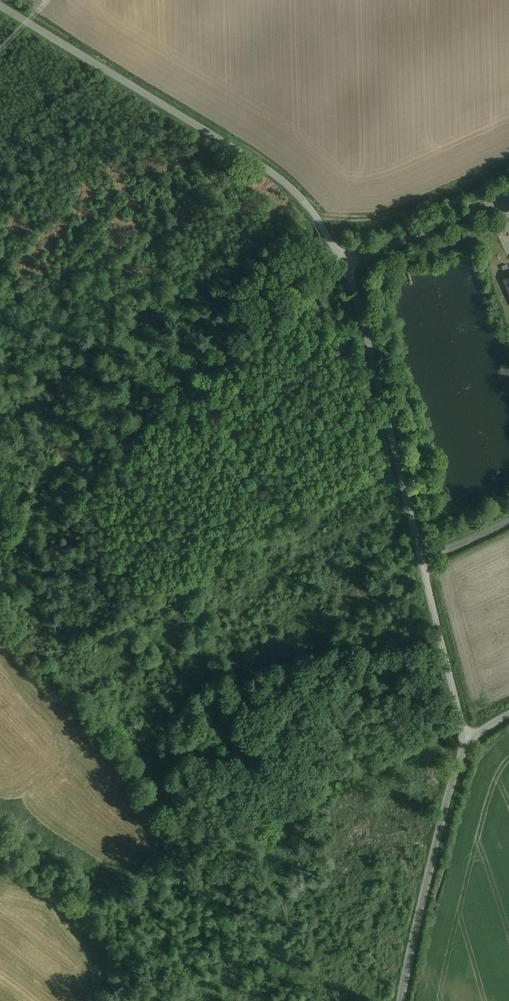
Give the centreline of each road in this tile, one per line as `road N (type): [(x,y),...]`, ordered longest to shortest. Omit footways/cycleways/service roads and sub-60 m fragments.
road 1 (unclassified): [(0,3),(252,155),(320,224),(358,299),(465,740)]
road 2 (track): [(345,265),(173,387),(0,532)]
road 3 (unclassified): [(465,740),(408,1000)]
road 4 (track): [(252,155),(235,177),(92,284)]

